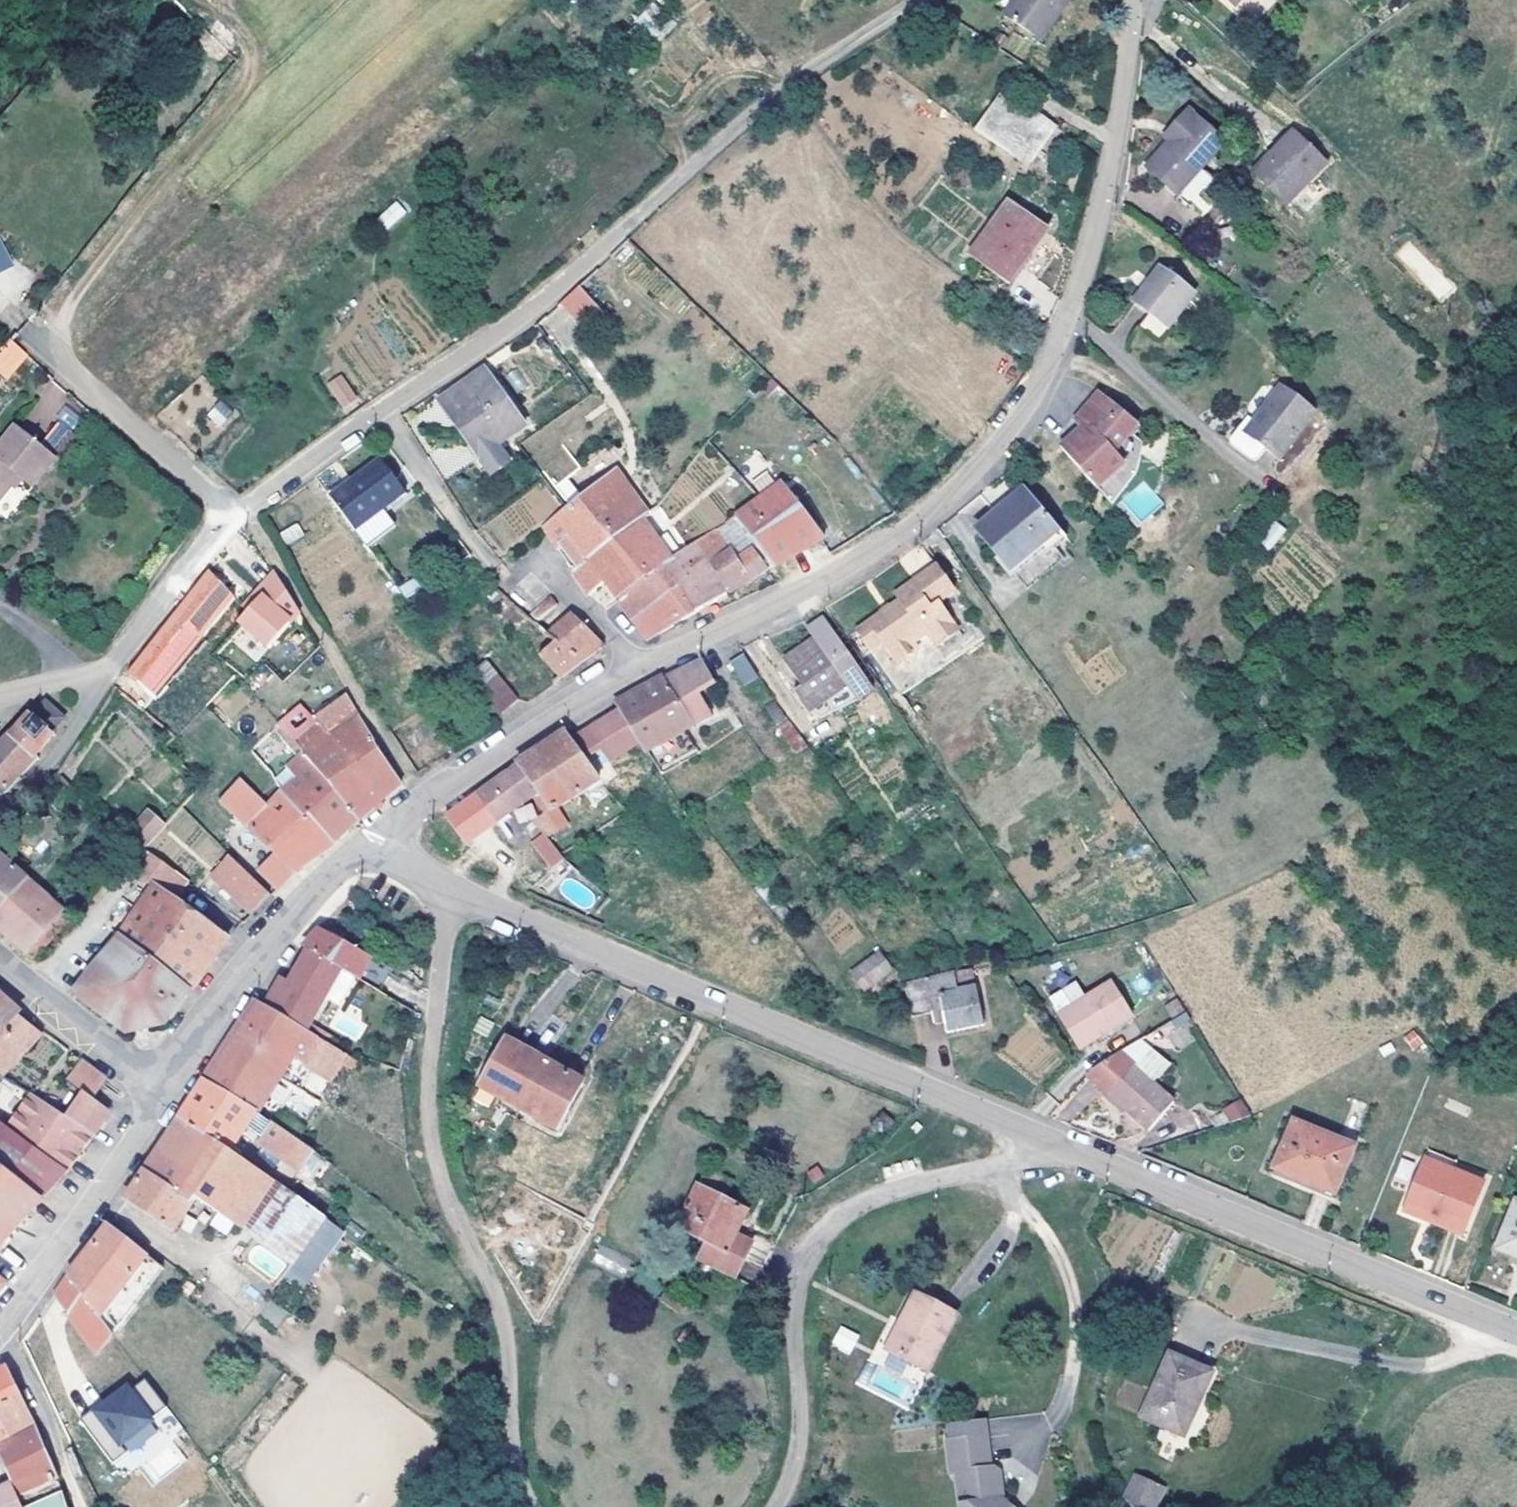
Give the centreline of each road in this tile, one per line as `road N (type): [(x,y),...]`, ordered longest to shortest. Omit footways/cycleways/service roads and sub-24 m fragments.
road 1 (tertiary): [(1516,1341),(362,857)]
road 2 (residential): [(637,684),(894,549),(953,502),(1011,438),(1049,368),(1089,253),(1120,139),(1131,0)]
road 3 (track): [(933,0),(728,139),(563,290)]
road 4 (residential): [(637,684),(544,561),(508,589),(382,416)]
road 5 (residential): [(362,857),(444,794),(637,684)]
road 6 (tertiary): [(165,1102),(268,947),(362,857)]
road 7 (tertiary): [(0,1335),(31,1303),(165,1102)]
road 8 (residential): [(27,335),(236,520)]
road 9 (residential): [(563,290),(382,416)]
road 10 (residential): [(165,1102),(0,960)]
road 11 (residential): [(236,520),(153,617),(104,689)]
road 12 (track): [(0,1336),(70,1459),(82,1506)]
road 13 (residential): [(382,416),(236,520)]
road 14 (residential): [(0,816),(62,753),(104,689)]

